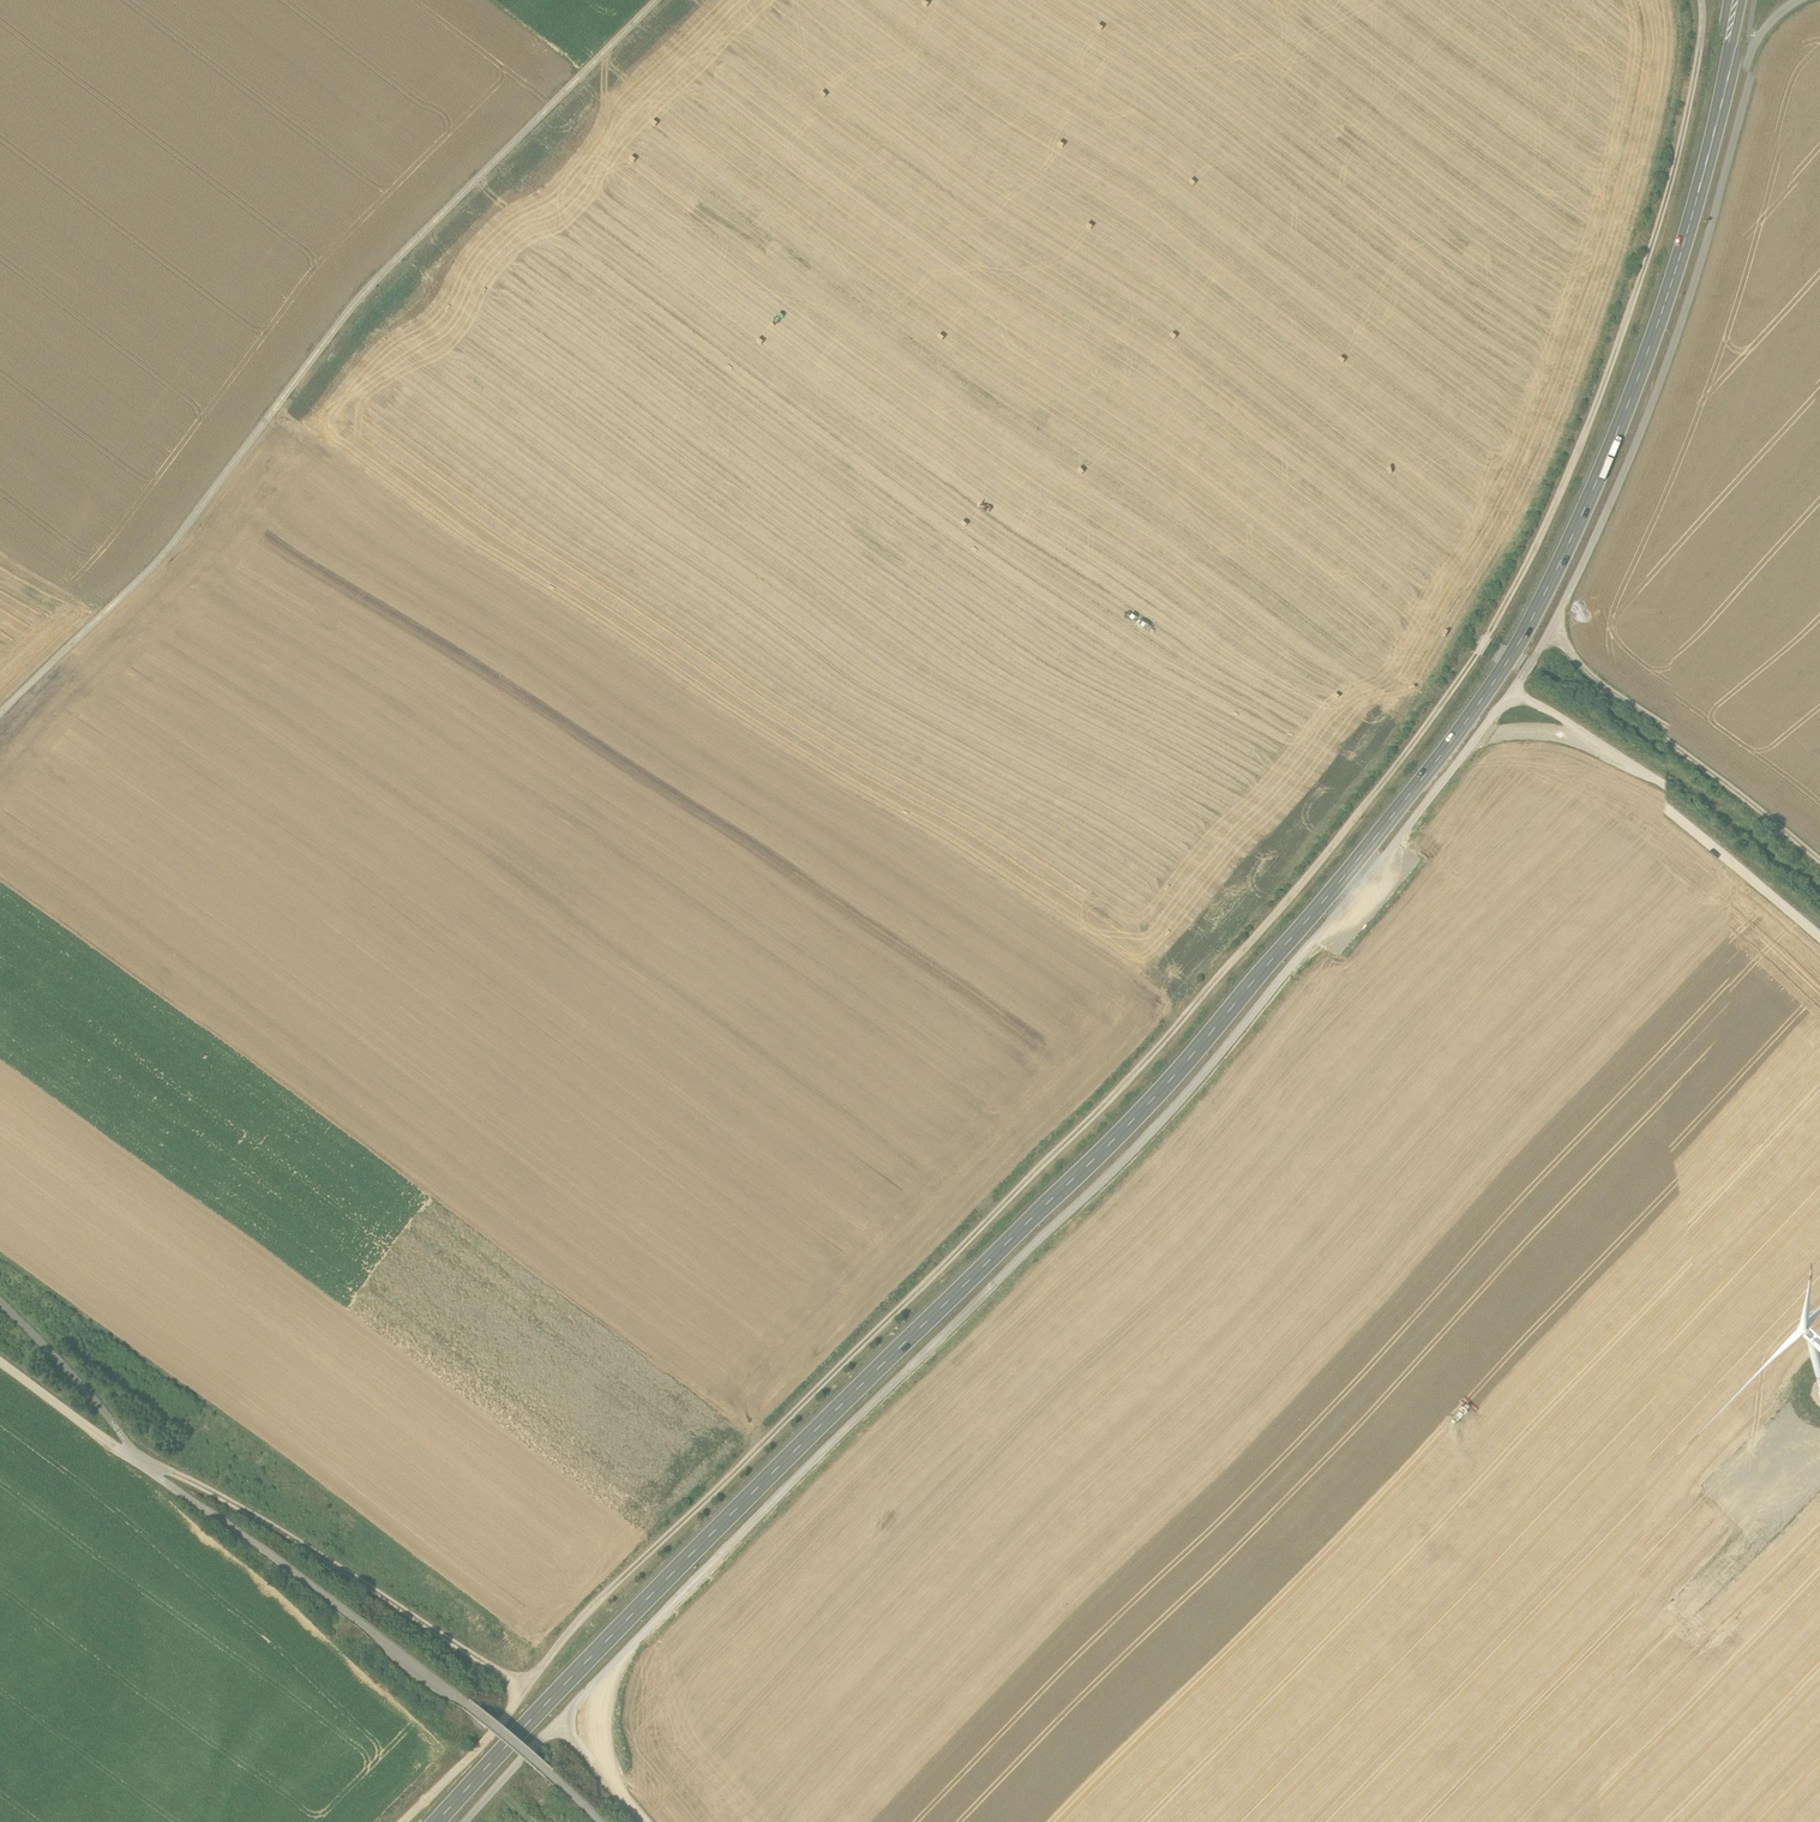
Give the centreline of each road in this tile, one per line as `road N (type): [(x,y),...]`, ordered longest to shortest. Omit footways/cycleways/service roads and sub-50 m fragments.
road 1 (secondary): [(484,1821),(1176,1130),(1396,857),(1513,662),(1646,368),(1726,96),(1742,0)]
road 2 (track): [(514,1821),(1040,1300),(1287,1033),(1466,785),(1551,639),(1616,503),(1708,242),(1749,83)]
road 3 (track): [(458,1821),(602,1653),(1123,1145),(1305,933),(1421,760),(1559,504),(1670,188),(1693,86)]
road 4 (track): [(658,0),(354,304),(0,773)]
road 5 (track): [(529,1739),(187,1523),(141,1503)]
road 6 (track): [(478,1757),(141,1503)]
road 7 (track): [(1506,720),(1544,744),(1819,994)]
road 8 (track): [(1819,911),(1589,699),(1551,639)]
road 9 (track): [(141,1503),(0,1398)]

